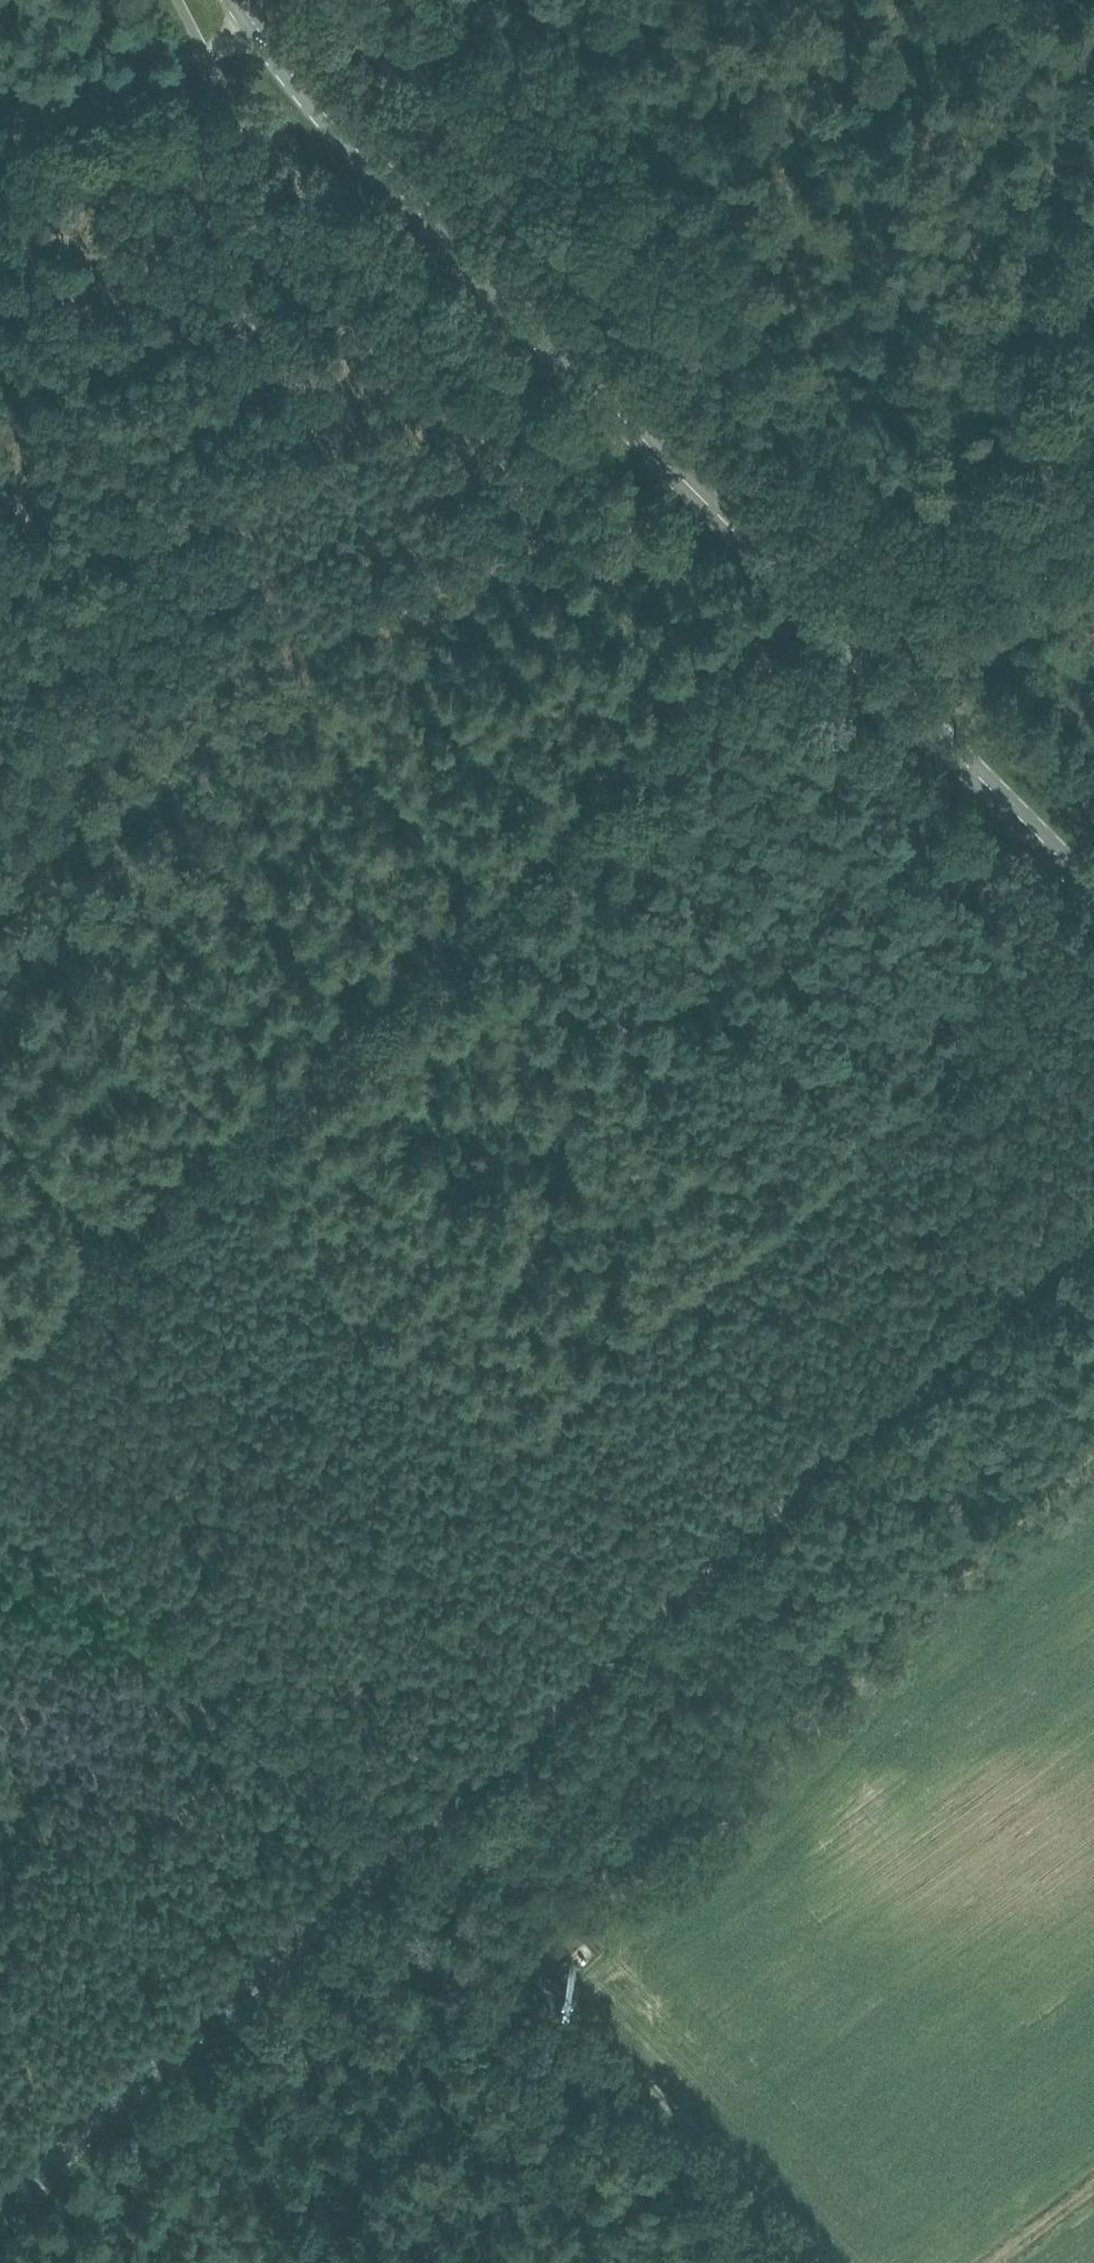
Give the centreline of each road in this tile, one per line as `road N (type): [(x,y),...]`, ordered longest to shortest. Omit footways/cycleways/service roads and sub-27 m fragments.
road 1 (unclassified): [(0,2214),(1093,1213)]
road 2 (primary): [(1093,894),(335,125),(239,0)]
road 3 (track): [(0,138),(205,52)]

